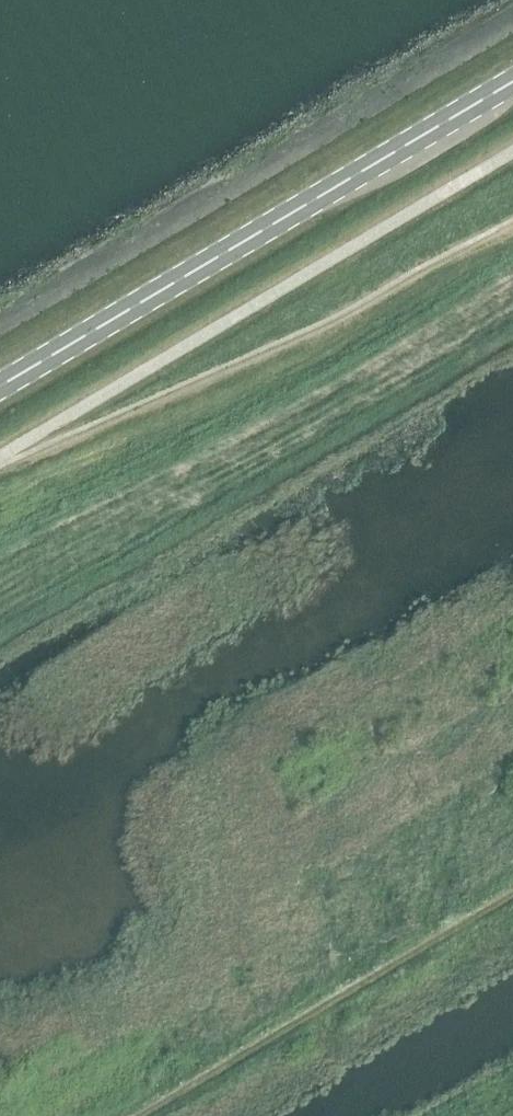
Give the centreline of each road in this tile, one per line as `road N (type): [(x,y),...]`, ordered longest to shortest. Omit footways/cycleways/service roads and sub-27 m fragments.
road 1 (secondary): [(0,386),(512,82)]

